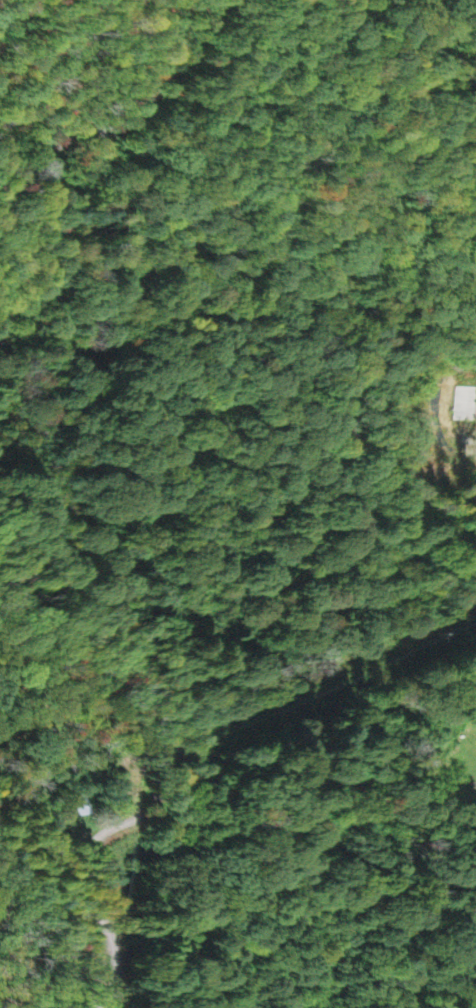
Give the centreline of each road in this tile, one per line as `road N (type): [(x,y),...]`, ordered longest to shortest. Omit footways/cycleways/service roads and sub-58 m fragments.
road 1 (residential): [(0,990),(65,988),(86,962),(97,815),(164,705),(149,590),(23,359),(23,275),(39,233),(44,134),(112,97),(184,0)]

